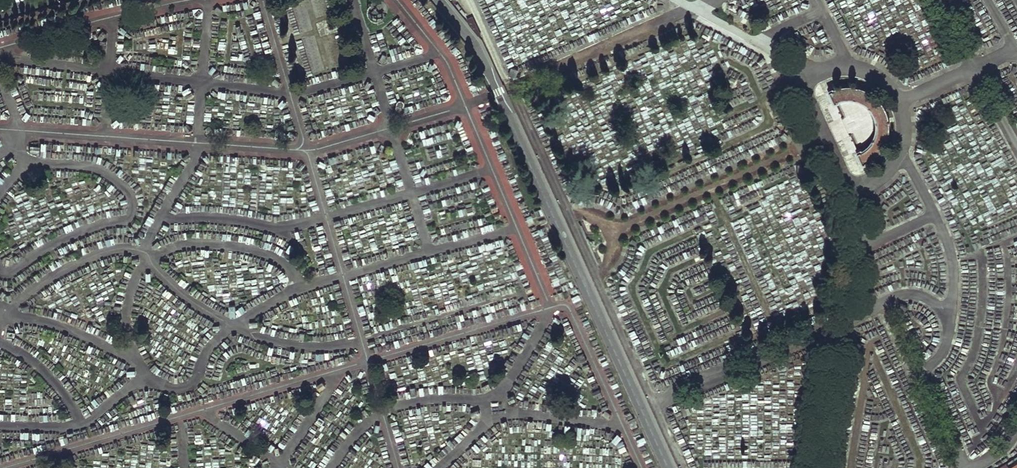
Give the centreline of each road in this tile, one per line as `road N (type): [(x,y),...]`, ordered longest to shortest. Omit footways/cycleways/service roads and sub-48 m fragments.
road 1 (unclassified): [(668,467),(471,36),(442,0)]

